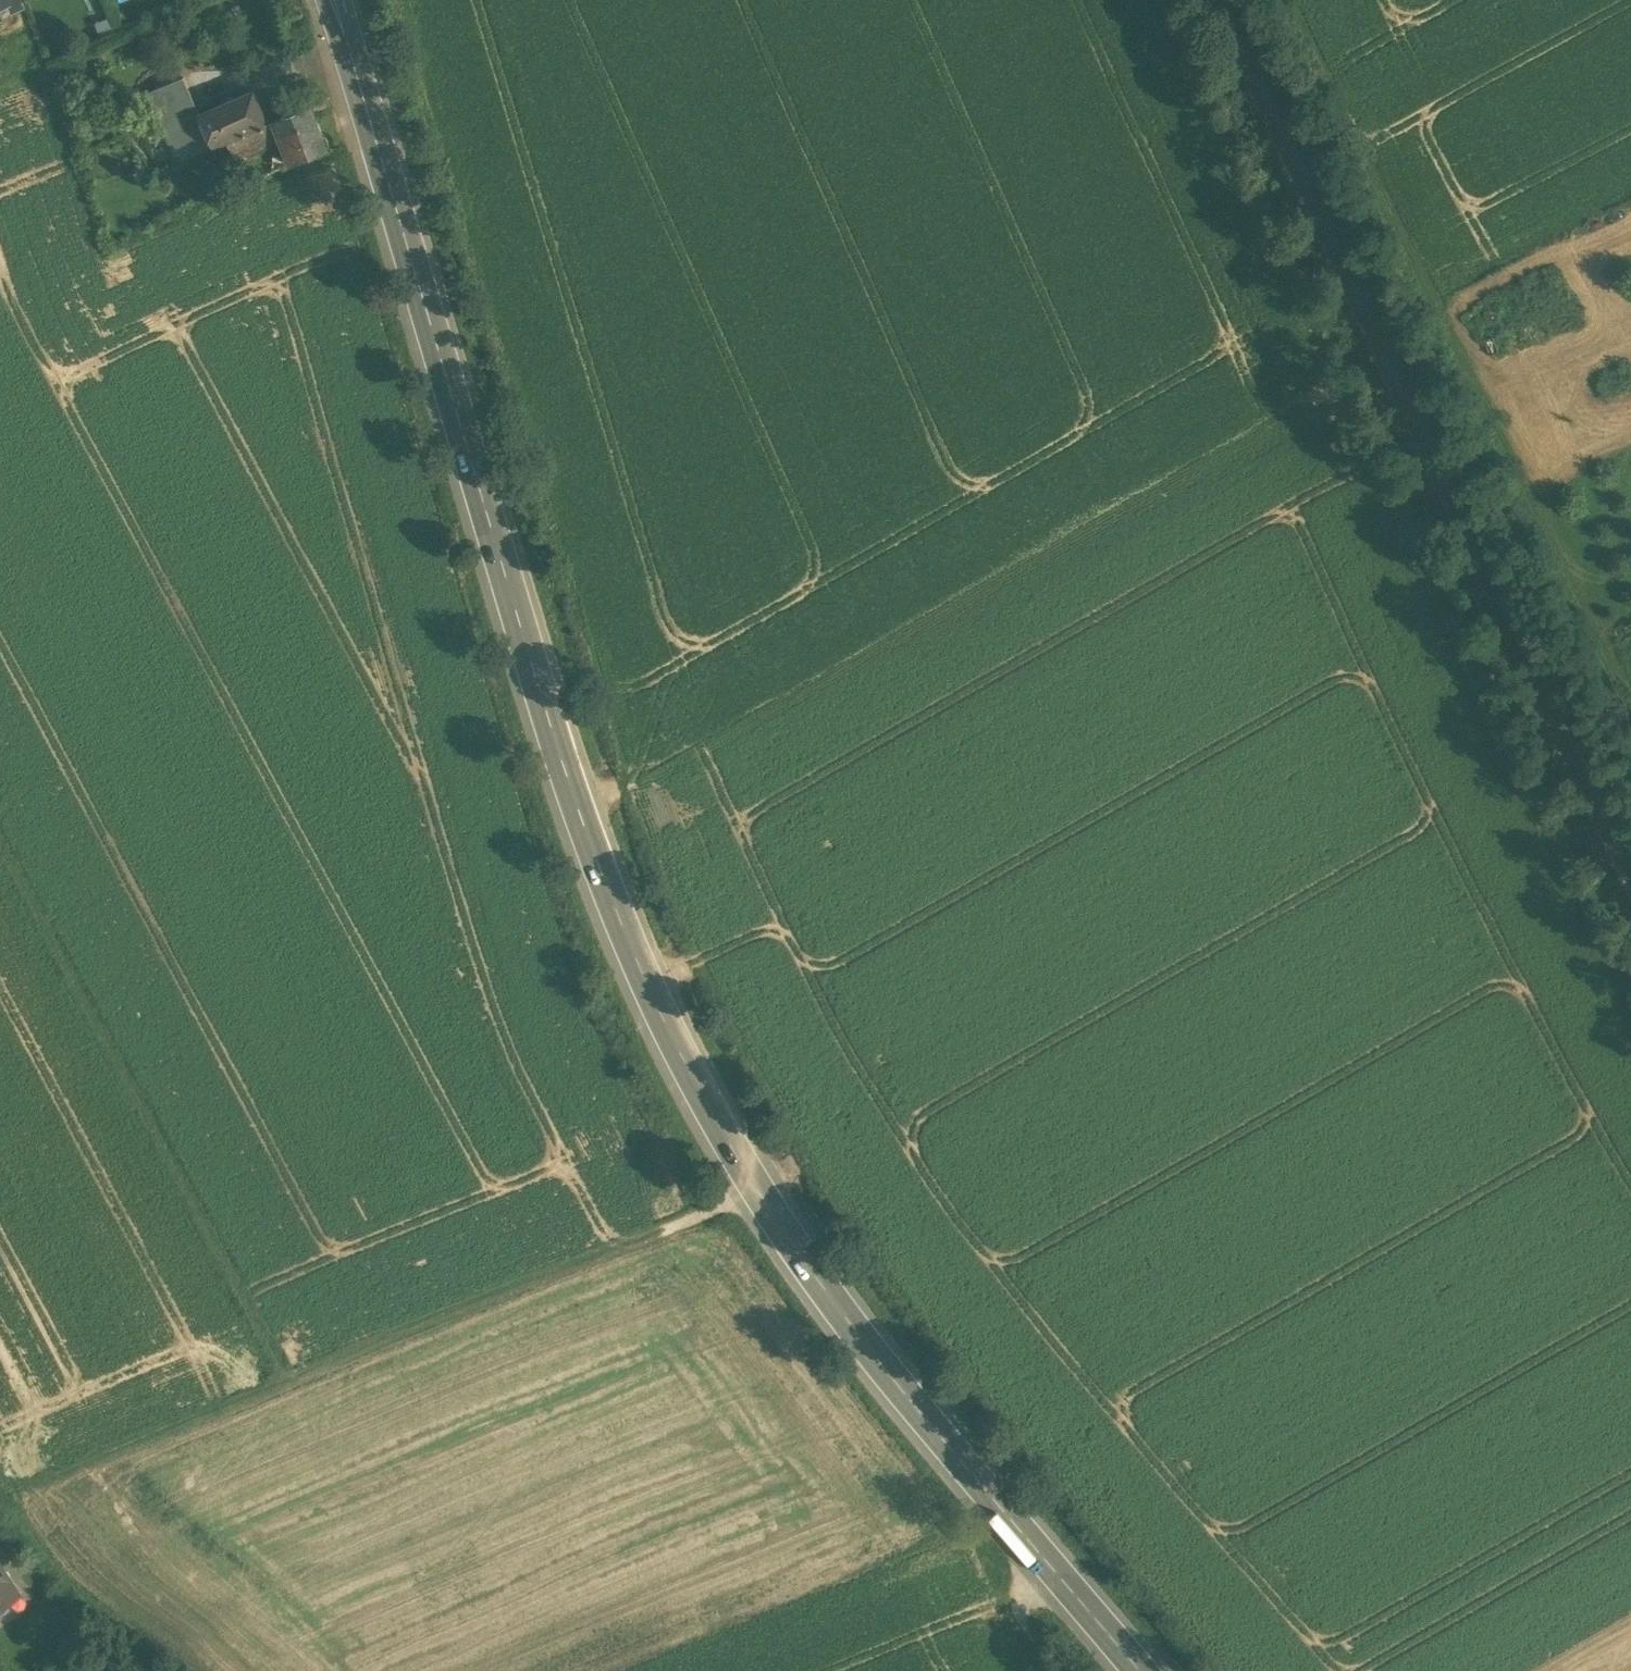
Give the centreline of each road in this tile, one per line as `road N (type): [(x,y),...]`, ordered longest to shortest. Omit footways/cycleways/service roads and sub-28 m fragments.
road 1 (secondary): [(1142,1670),(841,1314),(648,991),(544,707),(334,0)]
road 2 (track): [(759,1187),(66,1478),(6,1501),(0,1490)]
road 3 (track): [(1288,0),(1630,712)]
road 4 (track): [(290,1384),(0,835)]
road 5 (track): [(1055,1670),(1021,1623),(1022,1600),(1059,1573)]

